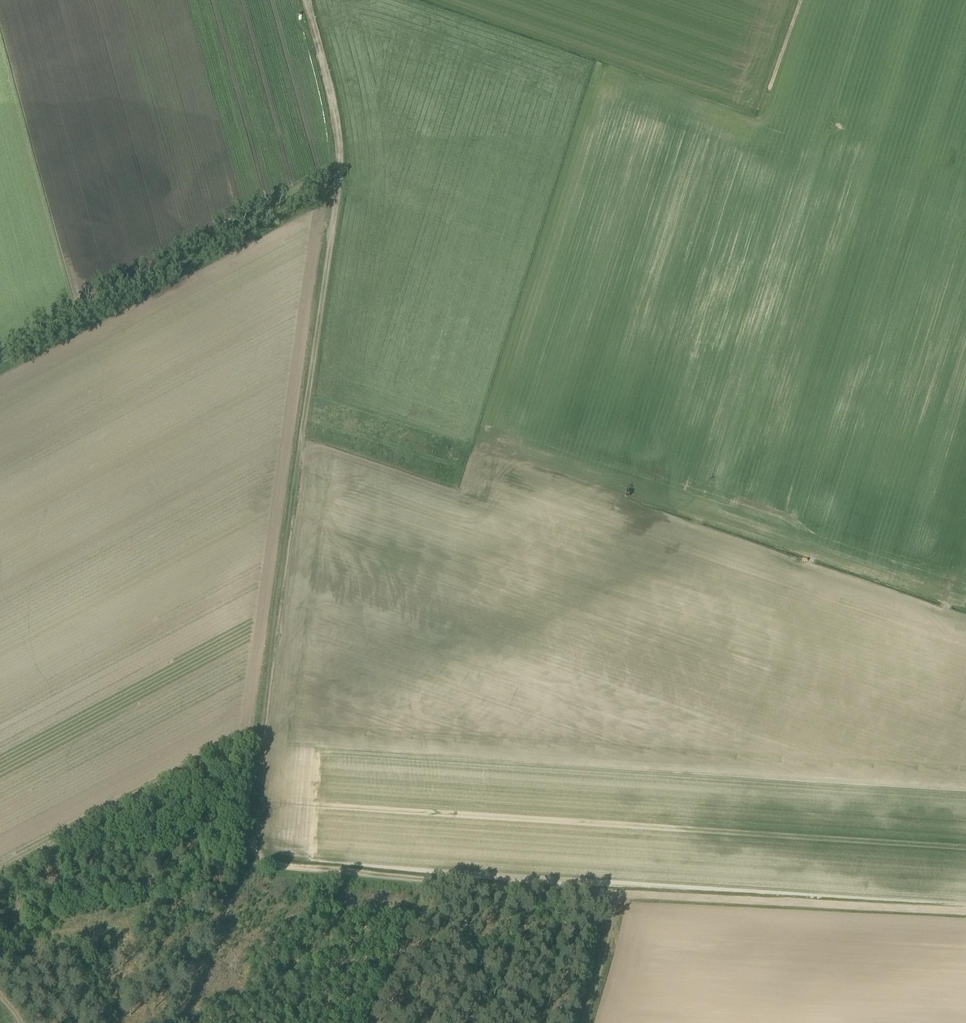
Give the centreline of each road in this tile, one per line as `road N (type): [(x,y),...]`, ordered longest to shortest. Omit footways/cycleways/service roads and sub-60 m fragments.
road 1 (track): [(308,0),(341,183),(251,841),(266,866),(619,890)]
road 2 (track): [(341,183),(0,353)]
road 3 (track): [(619,890),(965,910)]
road 4 (track): [(579,1022),(619,890)]

